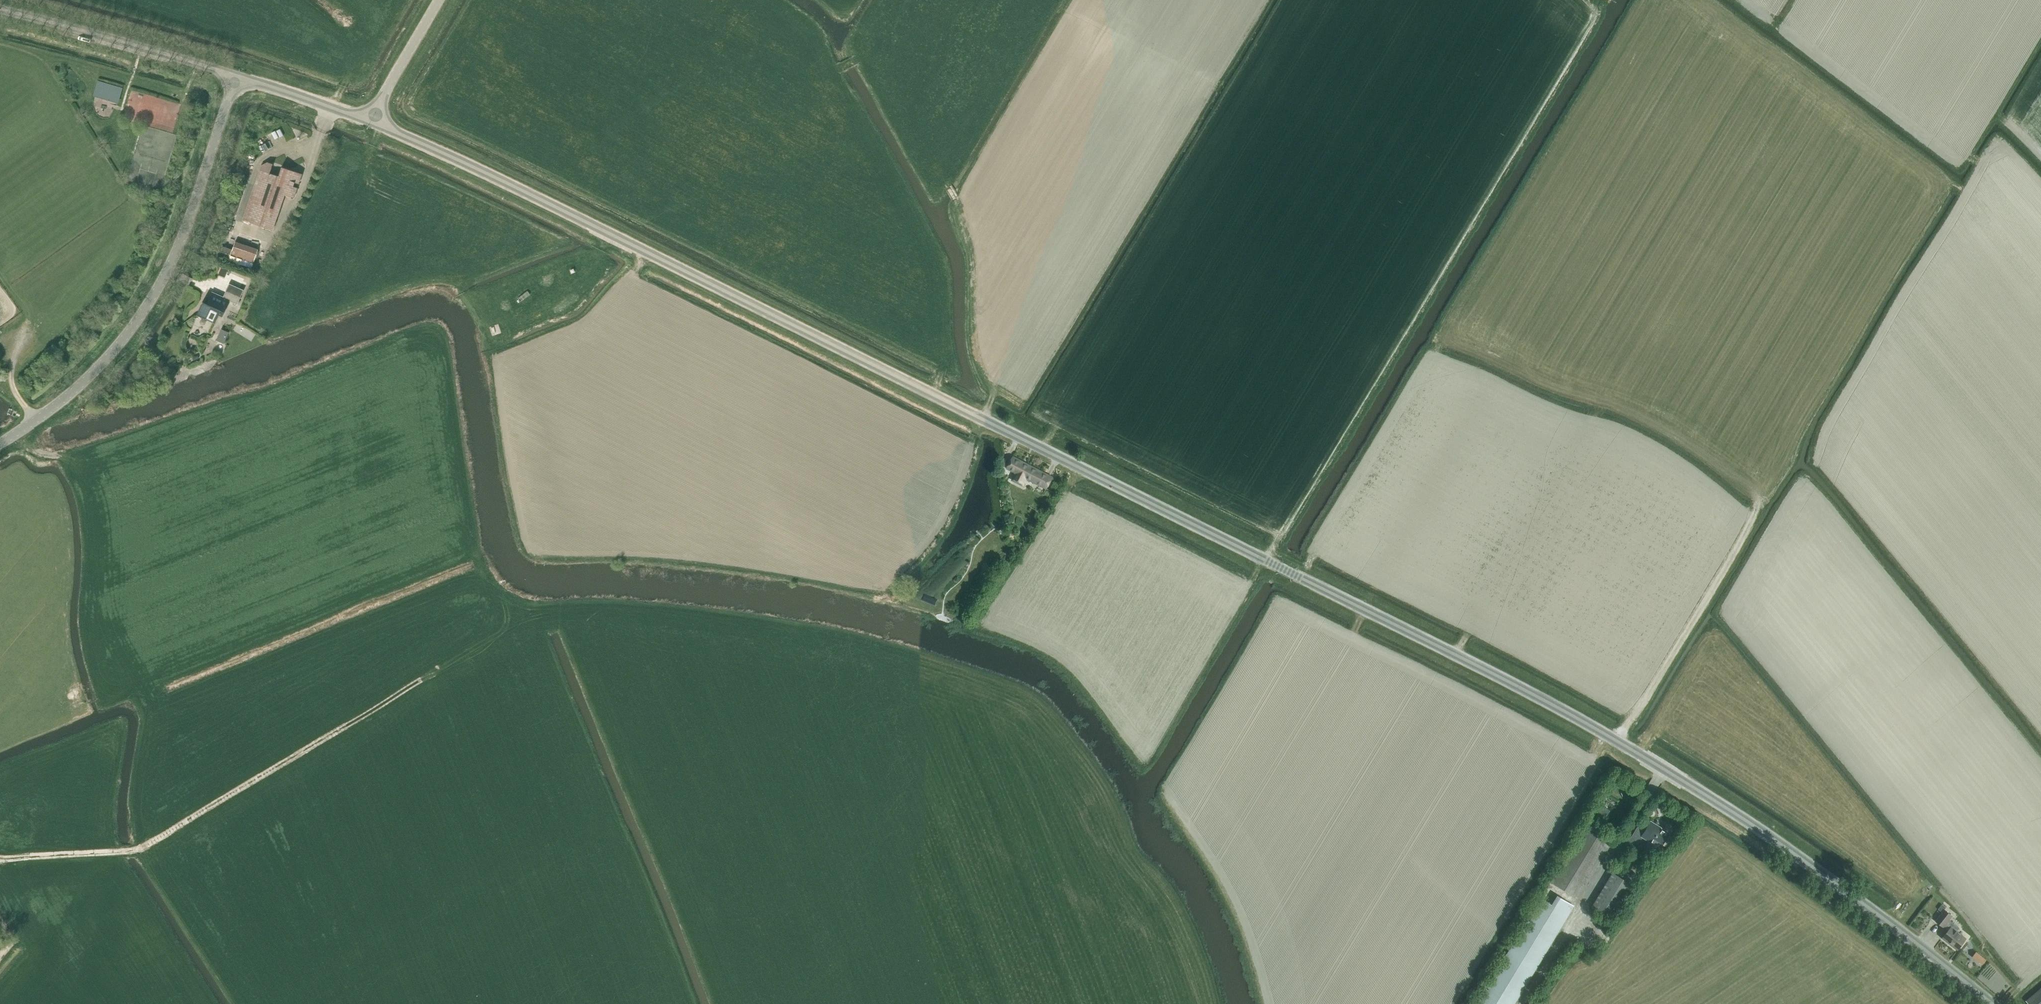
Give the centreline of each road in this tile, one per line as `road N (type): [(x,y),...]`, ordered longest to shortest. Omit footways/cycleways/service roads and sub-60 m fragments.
road 1 (tertiary): [(1990,1003),(1744,822),(1598,731),(1021,437),(373,122)]
road 2 (tertiary): [(0,444),(91,375),(150,303),(186,231),(236,75)]
road 3 (tertiary): [(236,75),(0,9)]
road 4 (tertiary): [(373,122),(236,75)]
road 5 (tertiary): [(373,122),(439,0)]

